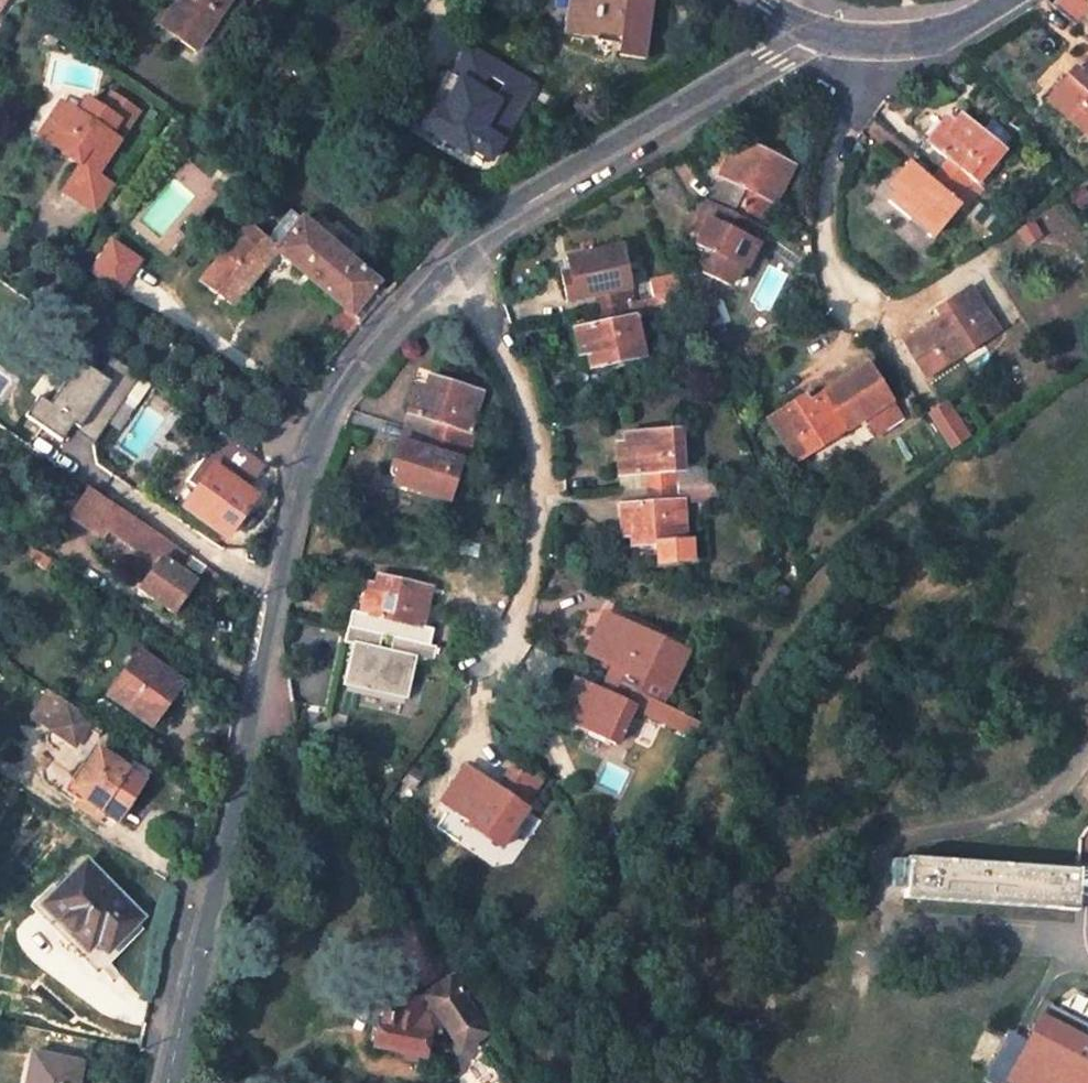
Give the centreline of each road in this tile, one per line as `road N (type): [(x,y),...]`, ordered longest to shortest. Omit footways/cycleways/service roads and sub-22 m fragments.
road 1 (unclassified): [(168,1082),(307,449),(337,387),(412,297),(503,218),(810,31)]
road 2 (residential): [(865,42),(826,179),(826,247),(856,301)]
road 3 (unclassified): [(865,42),(921,40),(967,25),(1006,0)]

